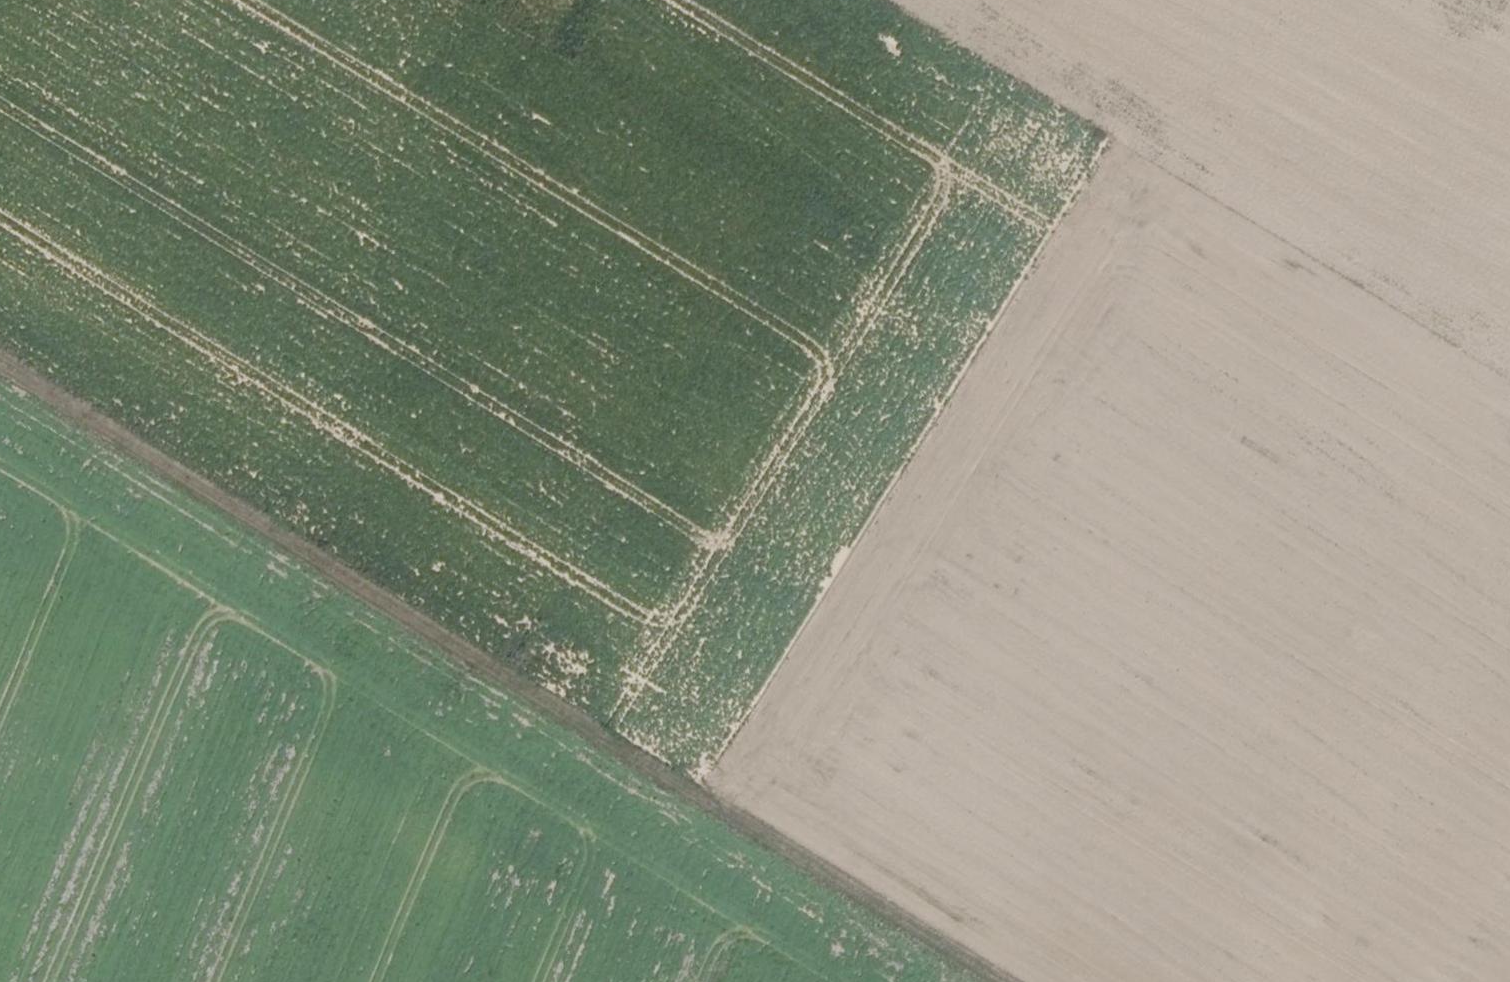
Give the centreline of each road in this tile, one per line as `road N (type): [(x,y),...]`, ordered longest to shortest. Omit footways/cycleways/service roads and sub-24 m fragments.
road 1 (track): [(0,361),(1003,981)]

